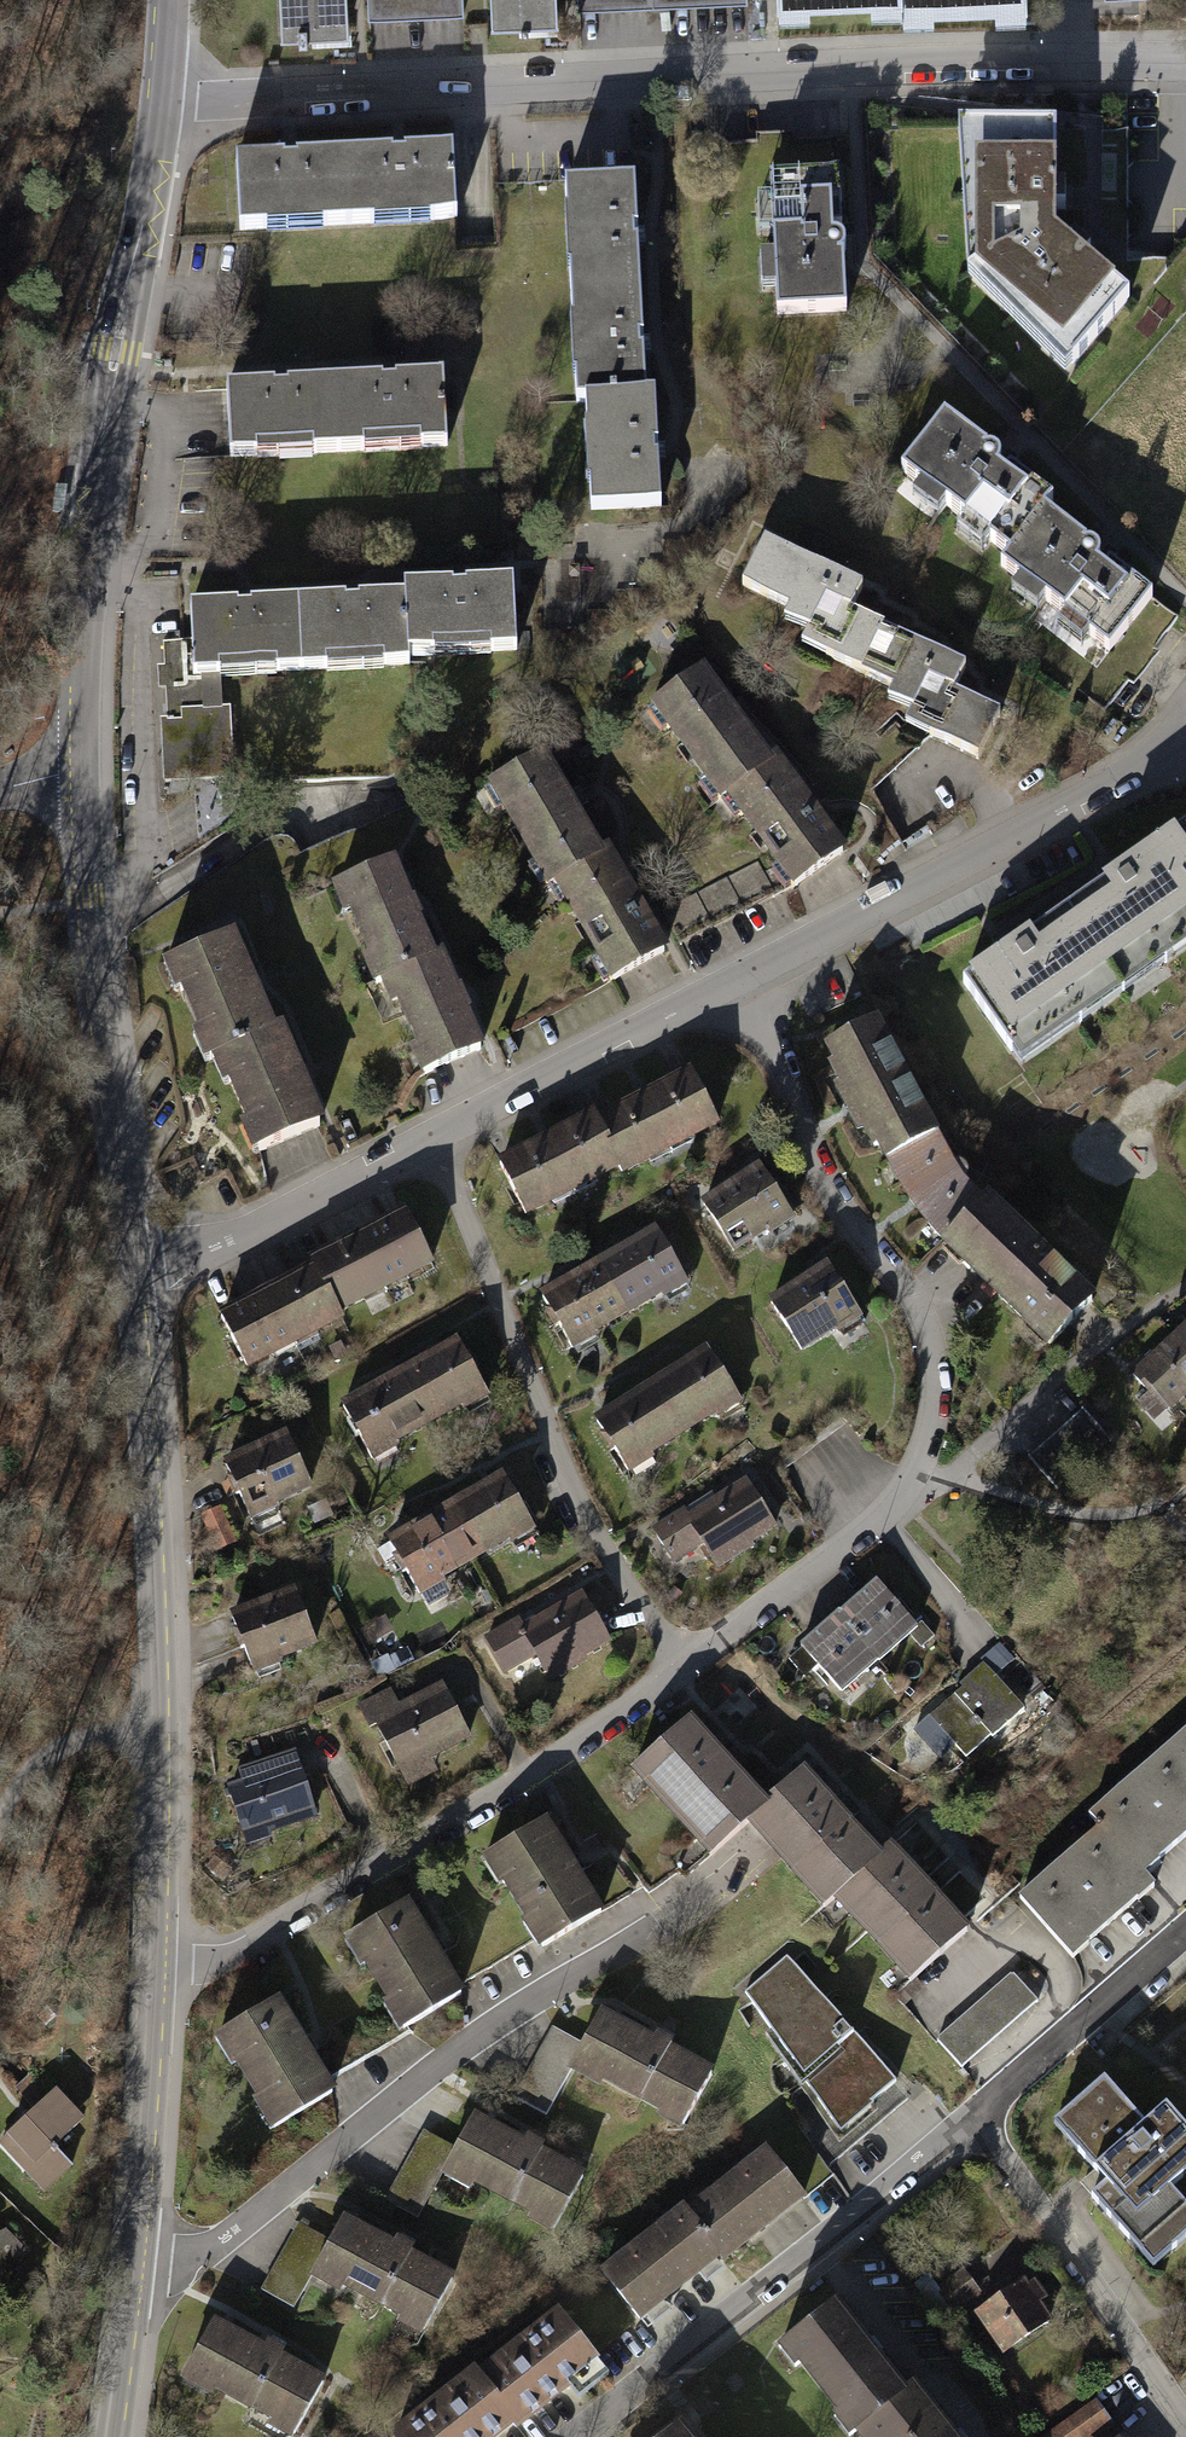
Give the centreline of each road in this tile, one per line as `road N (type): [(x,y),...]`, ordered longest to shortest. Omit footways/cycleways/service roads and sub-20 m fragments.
road 1 (residential): [(1185,61),(852,67),(162,103)]
road 2 (residential): [(140,2249),(199,2249),(229,2234),(447,2063),(747,1863)]
road 3 (tertiary): [(128,1266),(158,1740),(158,1966)]
road 4 (tertiary): [(162,103),(90,528),(81,774)]
road 5 (residential): [(683,1665),(536,1770),(218,1964),(158,1966)]
road 6 (residential): [(683,1665),(612,1564),(553,1454),(425,1146)]
road 7 (residential): [(741,990),(813,1162),(907,1286),(930,1333),(937,1467)]
road 8 (residential): [(563,2436),(967,2120)]
road 9 (residential): [(741,990),(1185,741)]
road 10 (tertiary): [(81,774),(87,917),(128,1266)]
road 11 (residential): [(1185,2418),(967,2120)]
road 12 (residential): [(425,1146),(741,990)]
road 13 (residential): [(937,1467),(894,1515),(683,1665)]
road 14 (residential): [(128,1266),(215,1250),(425,1146)]
road 15 (residential): [(937,1467),(1029,1417),(1185,1293)]
road 16 (residential): [(967,2120),(1185,1929)]
road 17 (tertiary): [(158,1966),(140,2249)]
road 18 (tertiary): [(140,2249),(111,2436)]

